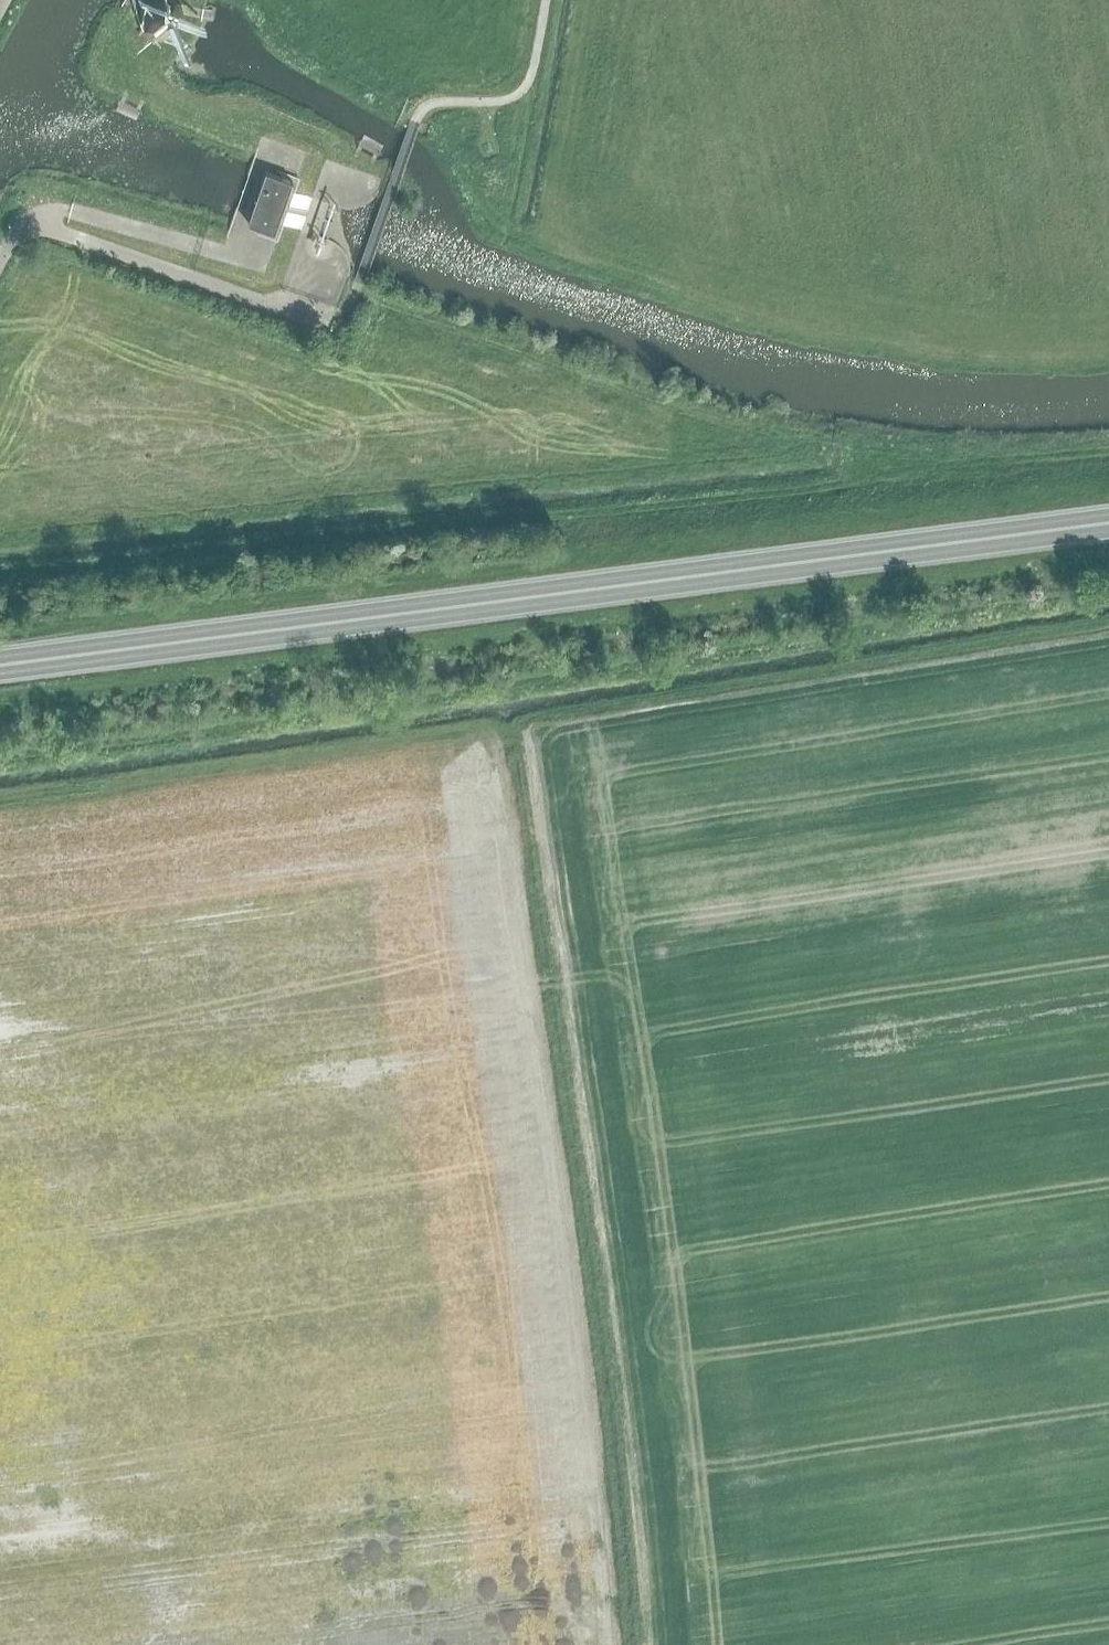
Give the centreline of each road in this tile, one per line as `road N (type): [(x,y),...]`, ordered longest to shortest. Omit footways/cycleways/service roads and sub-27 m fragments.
road 1 (trunk): [(0,668),(1108,524)]

